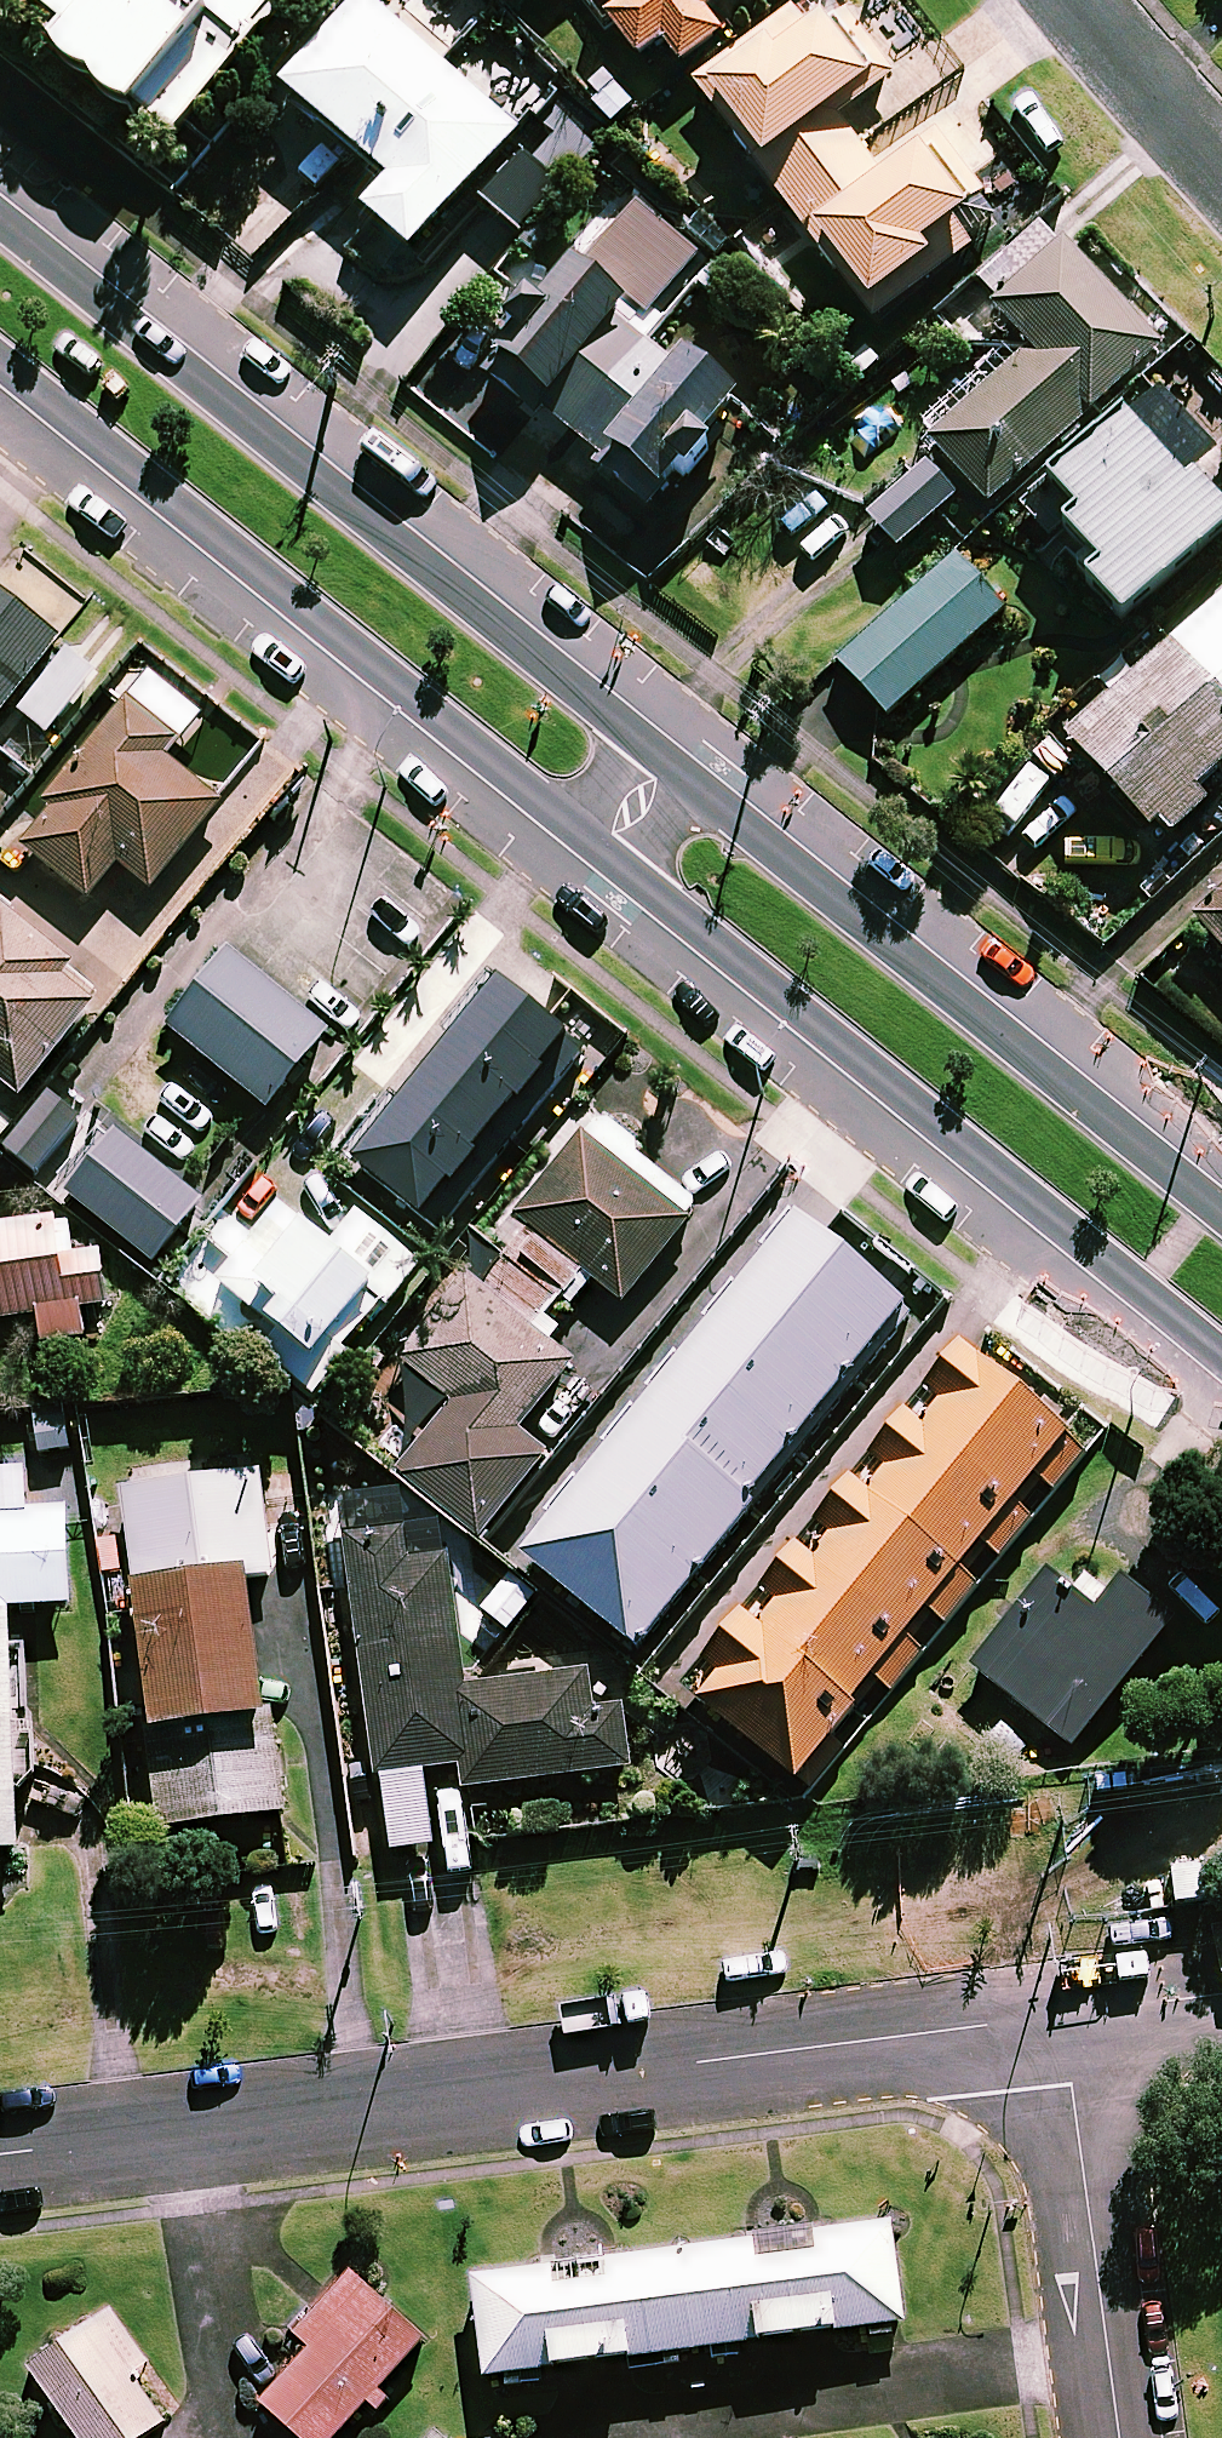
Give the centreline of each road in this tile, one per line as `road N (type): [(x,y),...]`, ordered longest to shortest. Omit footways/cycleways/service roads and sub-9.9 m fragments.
road 1 (residential): [(0,2151),(1063,2016)]
road 2 (secondary): [(0,226),(667,759)]
road 3 (secondary): [(1221,1353),(603,849)]
road 4 (secondary): [(603,849),(0,353)]
road 5 (secondary): [(667,759),(1095,1109),(1221,1233)]
road 6 (residential): [(1063,2016),(1123,2437)]
road 7 (residential): [(1089,0),(1221,162)]
road 8 (residential): [(1063,2016),(1221,1996)]

